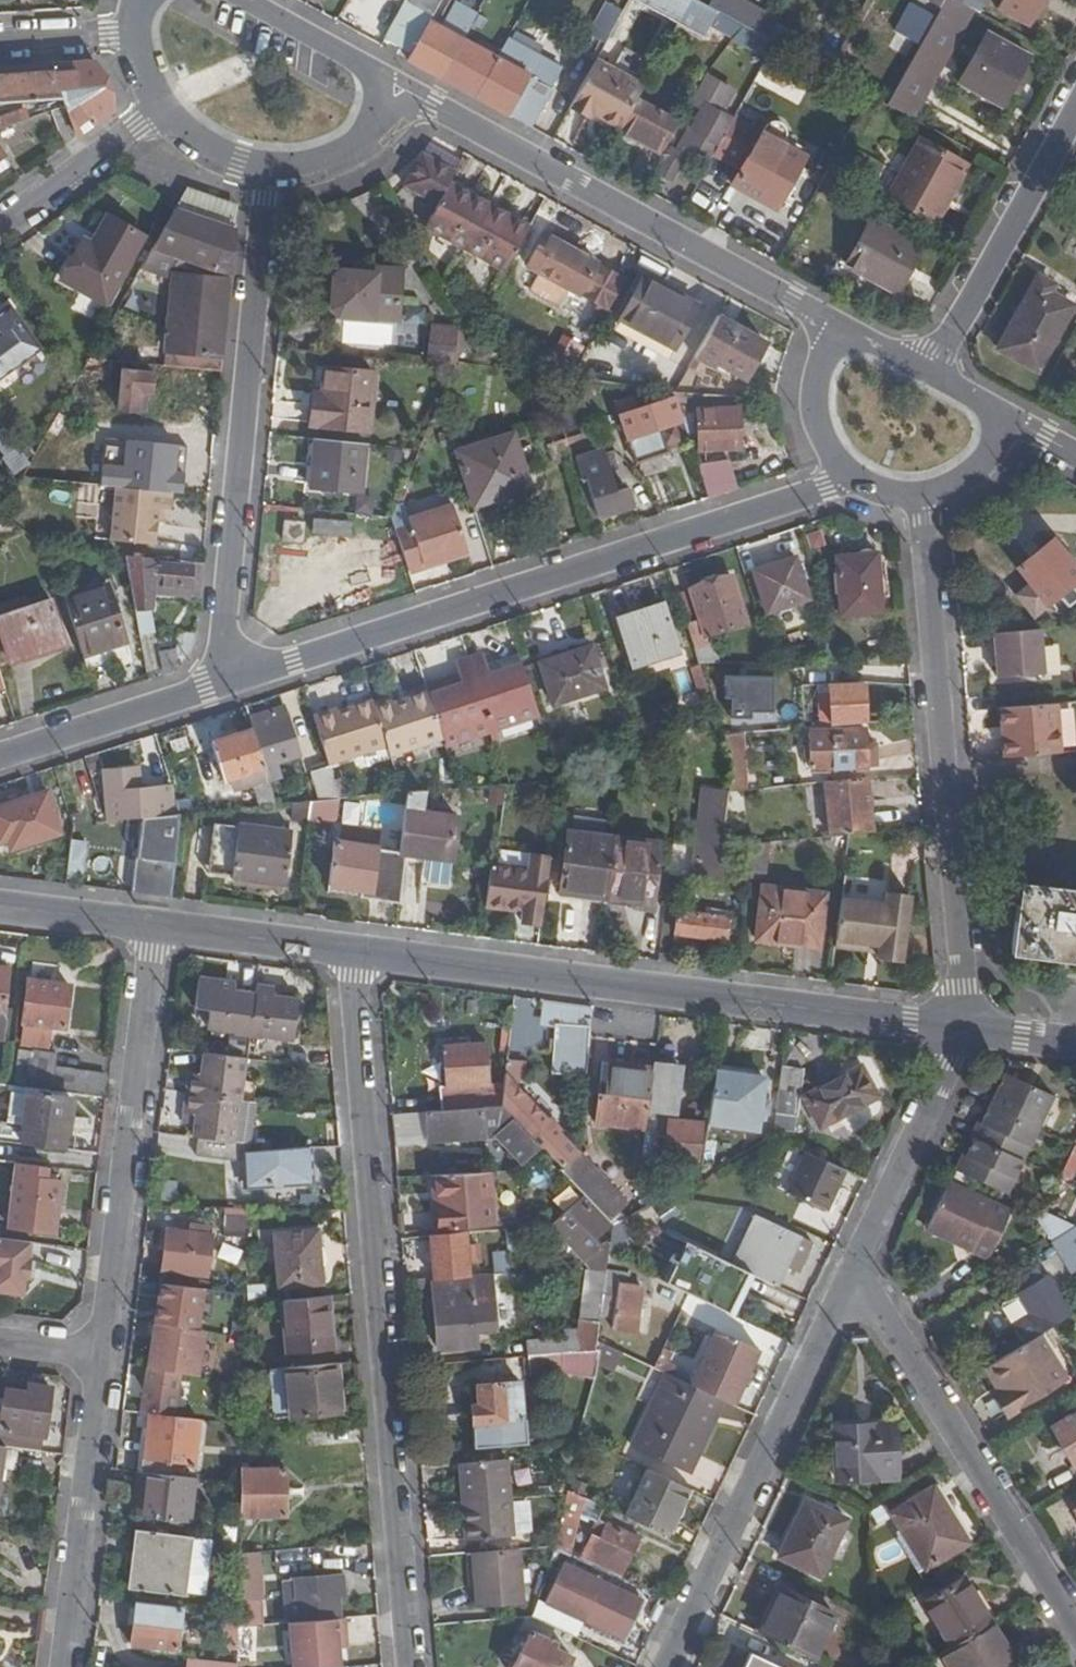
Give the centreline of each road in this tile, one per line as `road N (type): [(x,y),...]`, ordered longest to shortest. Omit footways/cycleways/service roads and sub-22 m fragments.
road 1 (residential): [(352,952),(405,1666)]
road 2 (residential): [(225,682),(850,484)]
road 3 (tertiary): [(352,952),(956,1031)]
road 4 (residential): [(956,1031),(921,496)]
road 5 (residential): [(225,682),(219,627),(269,168)]
road 6 (residential): [(400,87),(843,332)]
road 7 (residential): [(855,1273),(665,1666)]
road 8 (residential): [(97,1356),(156,927)]
road 9 (residential): [(1075,1631),(855,1273)]
road 10 (residential): [(59,1666),(97,1356)]
road 11 (residential): [(926,374),(1075,102)]
road 12 (residential): [(855,1273),(950,1063),(956,1031)]
road 13 (residential): [(0,757),(225,682)]
road 14 (residential): [(0,228),(167,111)]
road 15 (tertiary): [(156,927),(352,952)]
road 16 (residential): [(400,87),(247,0)]
road 17 (residential): [(843,332),(818,380),(824,450),(850,484)]
road 18 (residential): [(269,168),(327,161),(358,145),(400,87)]
road 19 (tertiary): [(0,906),(156,927)]
road 20 (residential): [(0,41),(137,40)]
road 21 (residential): [(921,496),(965,484),(1012,423)]
road 22 (tertiary): [(956,1031),(1075,1046)]
road 23 (residential): [(167,111),(209,148),(269,168)]

